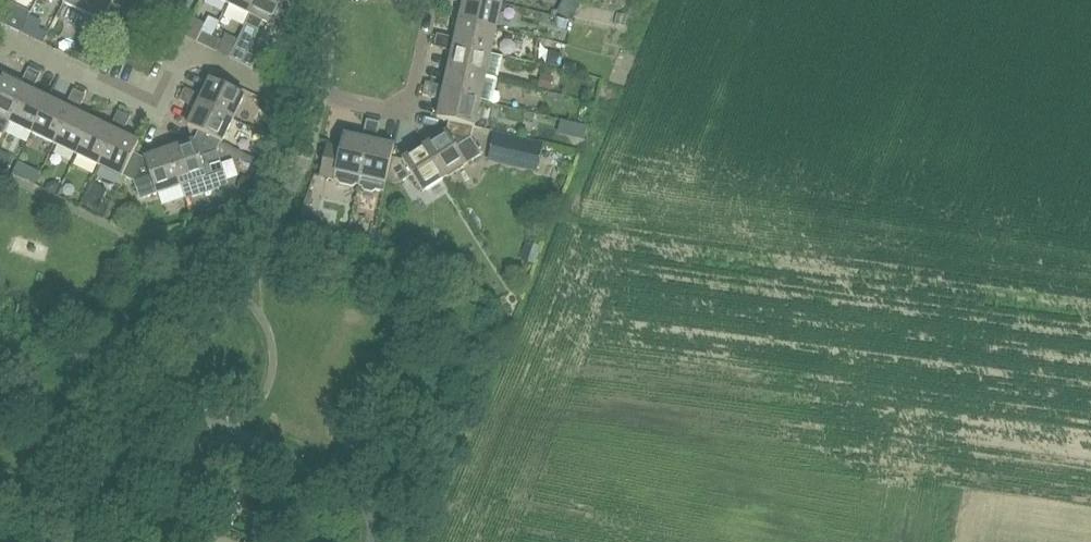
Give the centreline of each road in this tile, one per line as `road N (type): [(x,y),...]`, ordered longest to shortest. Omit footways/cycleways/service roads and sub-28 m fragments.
road 1 (residential): [(62,541),(83,479),(158,373),(233,289),(280,216)]
road 2 (residential): [(319,96),(252,79),(187,46),(148,107),(0,44)]
road 3 (residential): [(429,0),(403,104),(393,109),(319,96)]
road 4 (residential): [(280,216),(319,96)]

